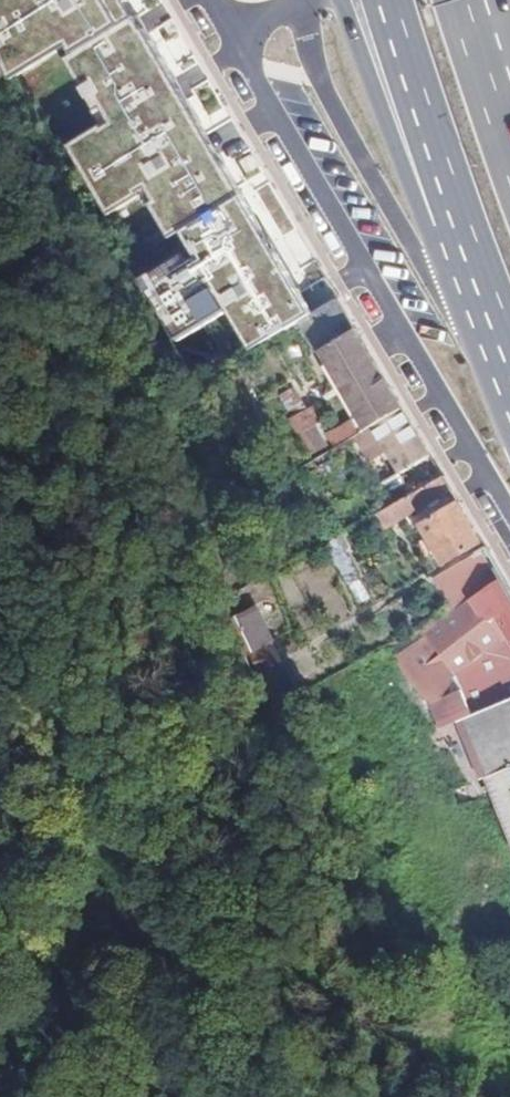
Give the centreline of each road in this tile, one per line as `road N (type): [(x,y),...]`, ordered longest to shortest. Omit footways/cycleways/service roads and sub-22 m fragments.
road 1 (residential): [(235,36),(509,513)]
road 2 (primary): [(342,0),(408,183),(504,356)]
road 3 (primary): [(387,0),(504,356)]
road 4 (primary): [(509,132),(465,0)]
road 5 (primary): [(509,123),(485,0)]

